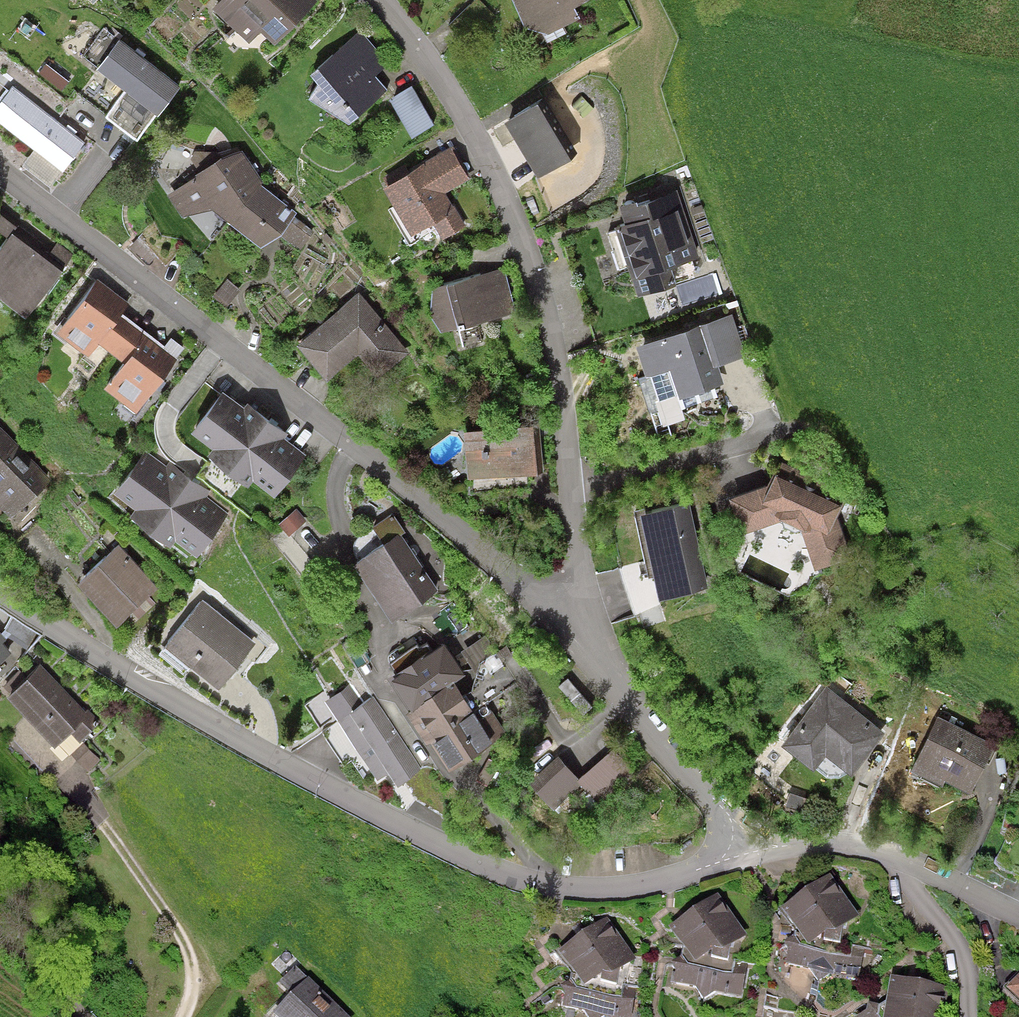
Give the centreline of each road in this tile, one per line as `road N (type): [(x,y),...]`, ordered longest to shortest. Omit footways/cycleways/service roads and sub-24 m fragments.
road 1 (residential): [(744,856),(670,881),(580,891),(496,875),(392,826),(0,592)]
road 2 (residential): [(582,633),(430,504),(0,175)]
road 3 (residential): [(374,0),(448,96),(501,191),(538,284),(565,404),(571,491)]
road 4 (residential): [(744,856),(582,633)]
road 5 (residential): [(906,866),(923,903),(970,962),(975,1016)]
road 6 (residential): [(906,866),(860,849),(794,846),(744,856)]
road 7 (residential): [(571,491),(582,633)]
road 8 (residential): [(1018,914),(906,866)]

